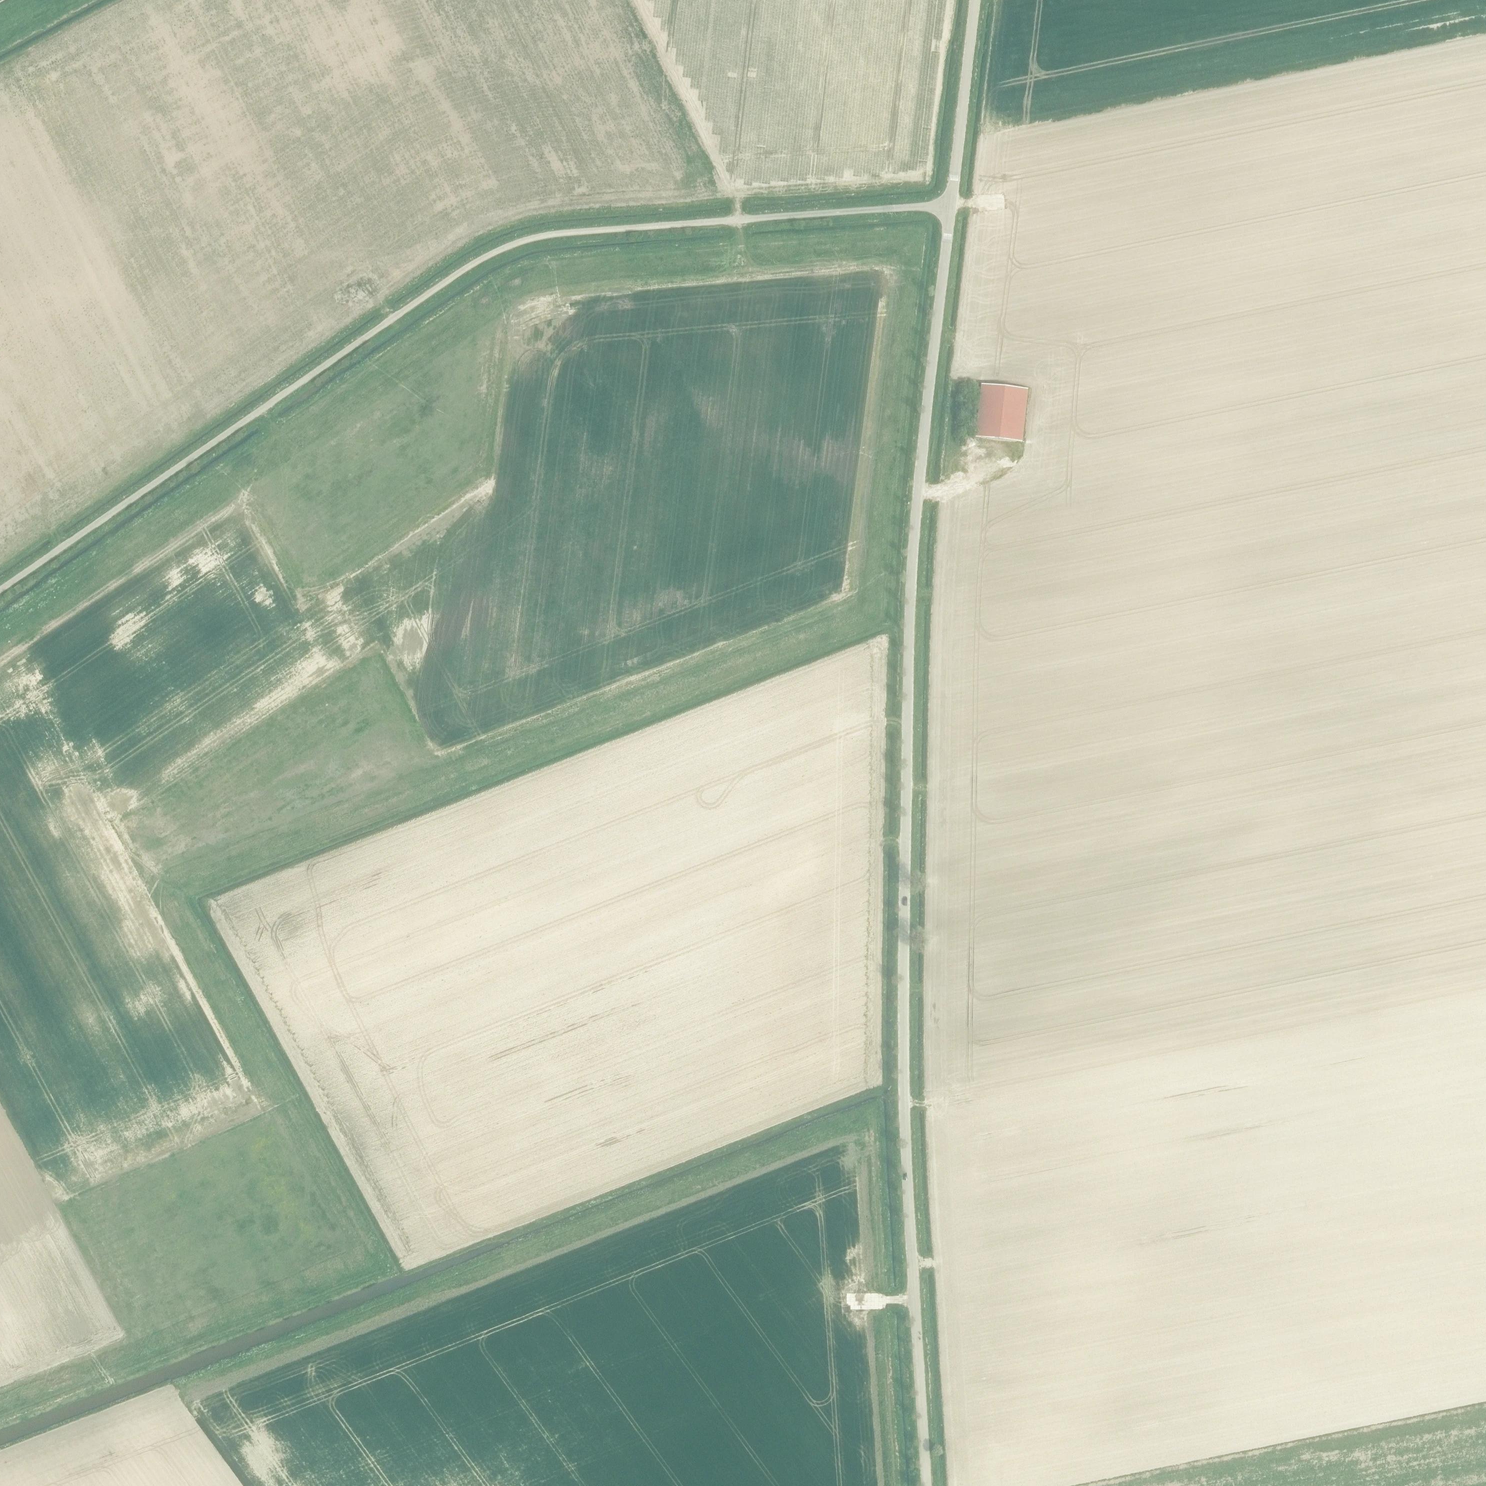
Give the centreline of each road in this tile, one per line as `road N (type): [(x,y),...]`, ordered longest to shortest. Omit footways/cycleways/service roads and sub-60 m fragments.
road 1 (unclassified): [(927,1485),(903,1036),(912,590),(950,207)]
road 2 (unclassified): [(0,587),(516,242),(950,207)]
road 3 (track): [(166,1392),(859,1116),(873,1126),(879,1291),(888,1300),(915,1299)]
road 4 (unclassified): [(950,207),(975,0)]

